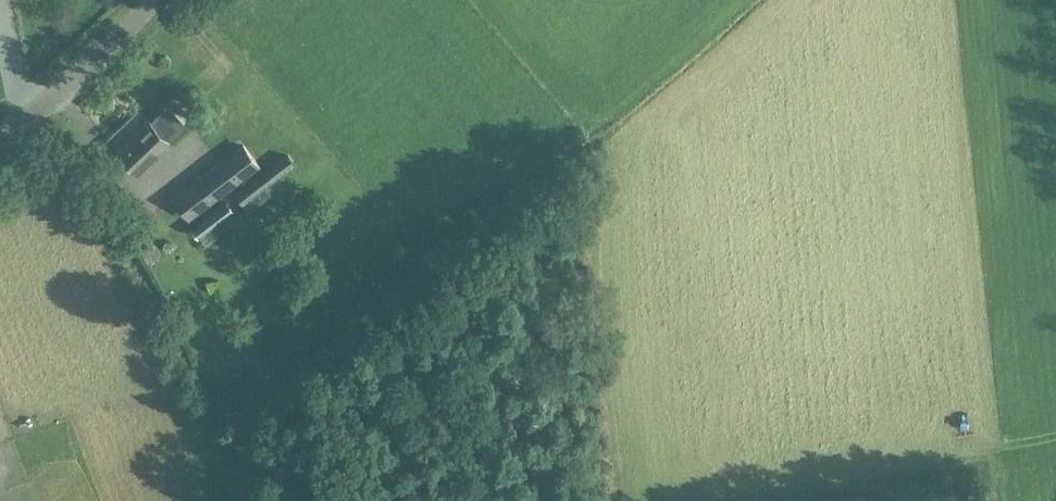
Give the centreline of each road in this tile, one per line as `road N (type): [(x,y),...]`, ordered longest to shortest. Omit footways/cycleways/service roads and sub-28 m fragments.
road 1 (tertiary): [(0,140),(59,98),(160,0)]
road 2 (track): [(793,500),(998,464)]

